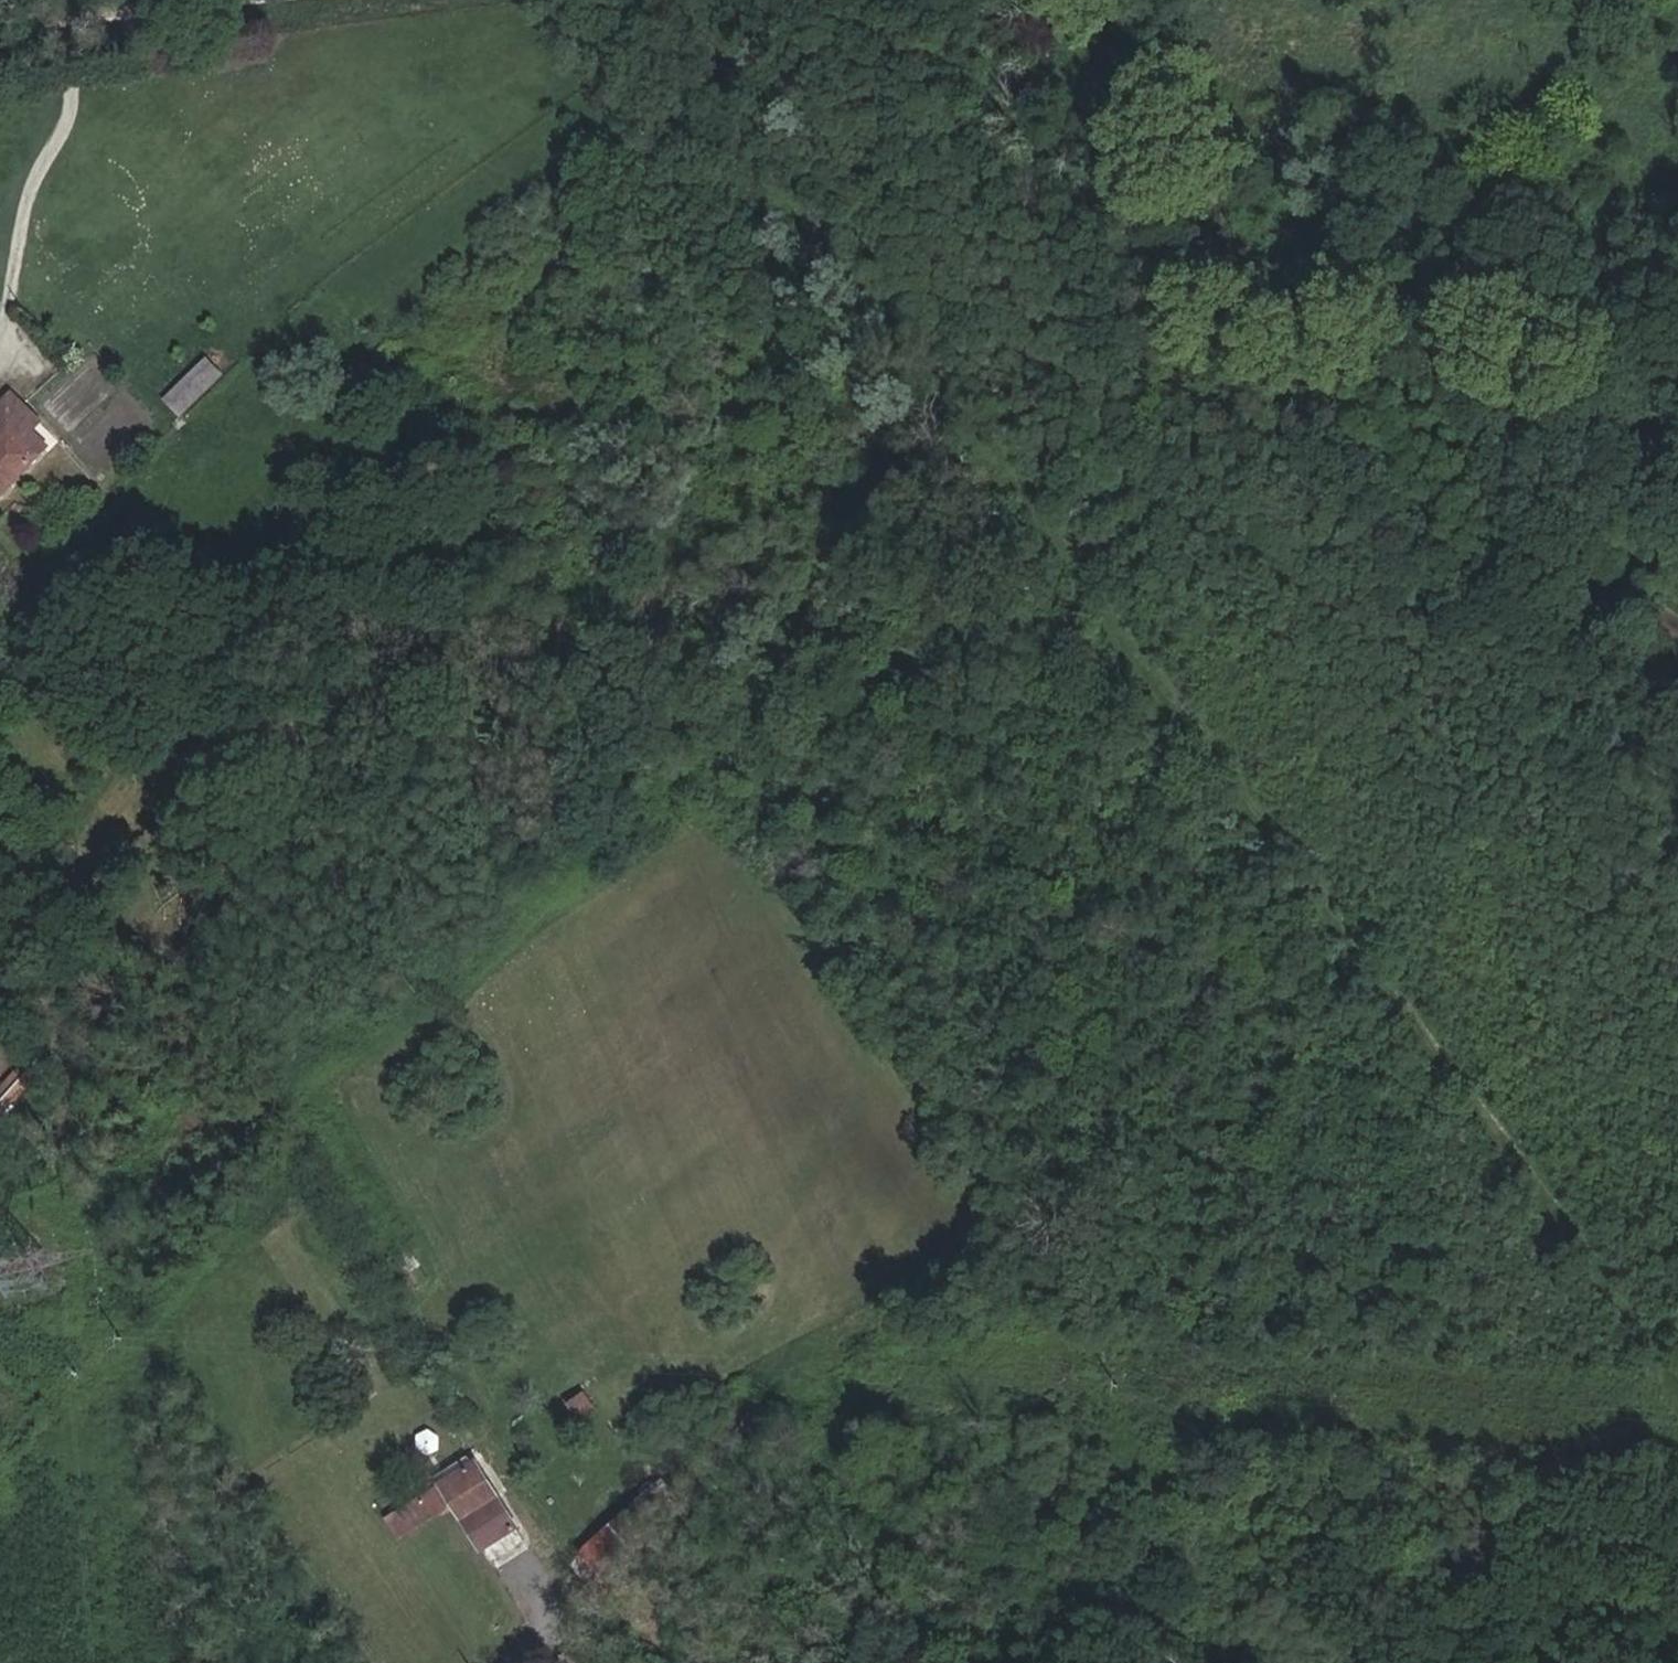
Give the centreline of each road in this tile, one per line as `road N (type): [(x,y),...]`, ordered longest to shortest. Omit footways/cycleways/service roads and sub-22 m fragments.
road 1 (track): [(0,36),(313,0)]

